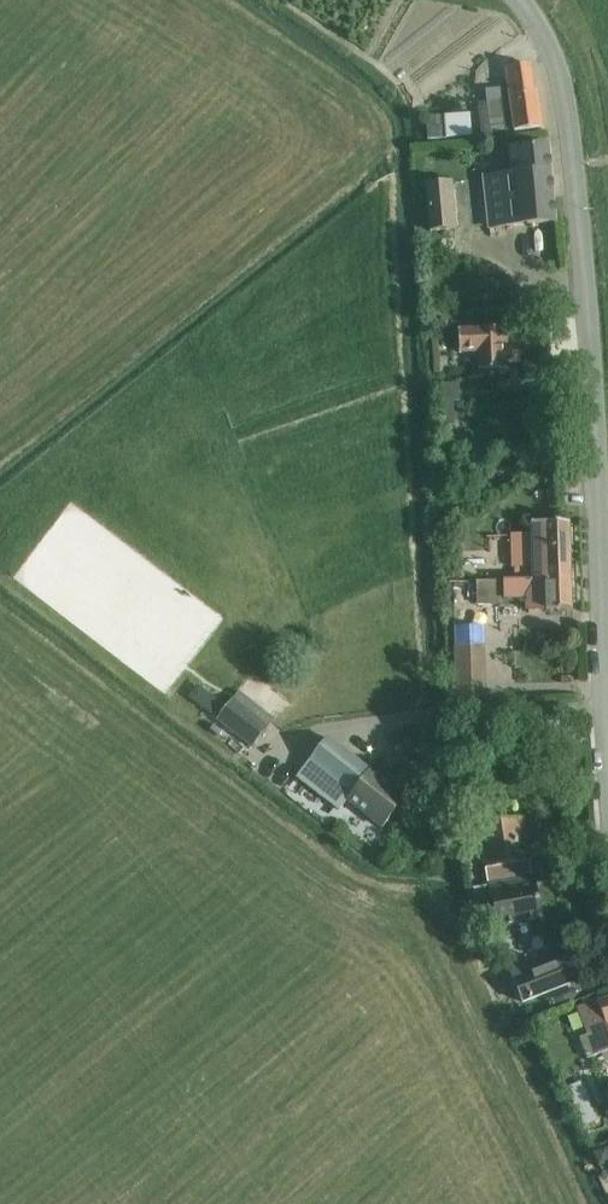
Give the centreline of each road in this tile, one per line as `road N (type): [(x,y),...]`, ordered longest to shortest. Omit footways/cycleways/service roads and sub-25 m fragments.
road 1 (unclassified): [(607,768),(597,407),(562,100),(542,29),(520,0)]

